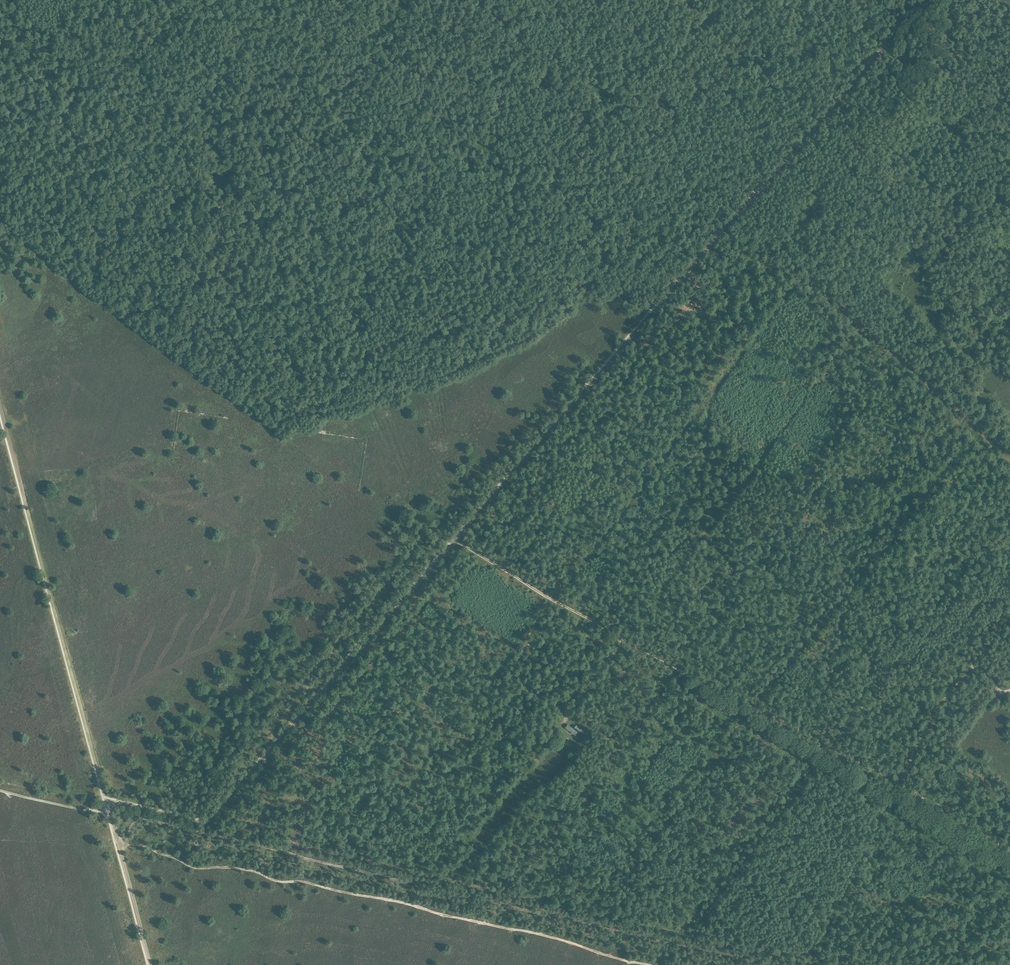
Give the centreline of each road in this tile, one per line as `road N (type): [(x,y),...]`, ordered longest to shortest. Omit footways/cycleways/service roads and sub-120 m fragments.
road 1 (track): [(931,0),(217,816),(203,823),(107,801)]
road 2 (track): [(553,598),(800,284),(1009,468)]
road 3 (track): [(1009,865),(452,539)]
road 4 (track): [(107,801),(0,402)]
road 5 (track): [(1009,282),(821,114)]
road 6 (track): [(971,665),(930,715),(890,795)]
road 7 (track): [(151,964),(119,843)]

